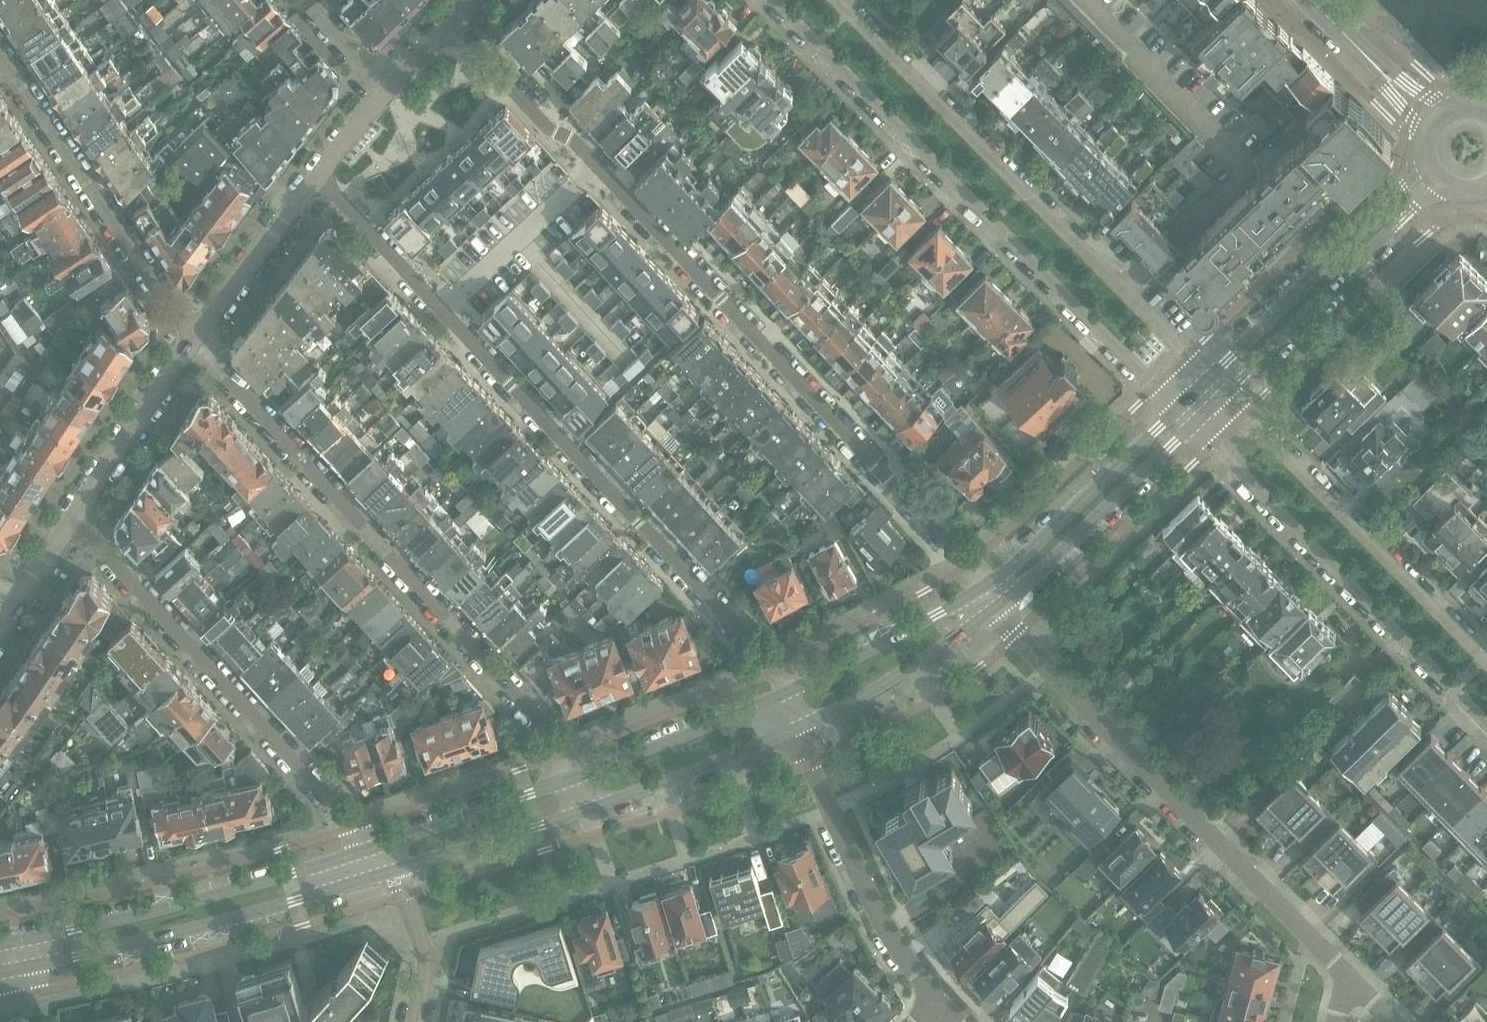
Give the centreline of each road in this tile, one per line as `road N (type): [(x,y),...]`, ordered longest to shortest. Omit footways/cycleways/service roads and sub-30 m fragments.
road 1 (residential): [(981,589),(953,549),(452,21)]
road 2 (residential): [(787,694),(776,670),(317,176)]
road 3 (residential): [(193,340),(570,753),(577,779)]
road 4 (residential): [(772,0),(1176,413)]
road 5 (residential): [(1210,379),(837,0)]
road 6 (unclassified): [(1348,978),(996,610)]
road 7 (residential): [(369,850),(74,520)]
road 8 (residential): [(1229,465),(1486,725)]
road 9 (secondary): [(369,850),(163,910),(20,940)]
road 10 (residential): [(193,340),(0,57)]
road 11 (residential): [(1486,662),(1262,433)]
road 12 (residential): [(796,730),(874,908),(939,1003)]
road 13 (secondary): [(1427,165),(1210,379)]
road 14 (secondary): [(1226,395),(1442,185)]
road 15 (secondary): [(996,610),(1191,429)]
road 16 (secondary): [(1176,413),(981,589)]
road 17 (secondary): [(796,730),(882,687),(996,610)]
road 18 (secondary): [(787,694),(577,779)]
road 19 (secondary): [(588,811),(796,730)]
road 20 (secondary): [(981,589),(787,694)]
road 21 (secondary): [(577,779),(369,850)]
road 22 (residential): [(74,520),(193,340)]
road 23 (secondary): [(390,873),(588,811)]
road 24 (residential): [(193,340),(317,176)]
road 25 (secondary): [(24,969),(215,924)]
road 26 (secondary): [(215,924),(390,873)]
road 27 (residential): [(415,1021),(427,966),(390,873)]

